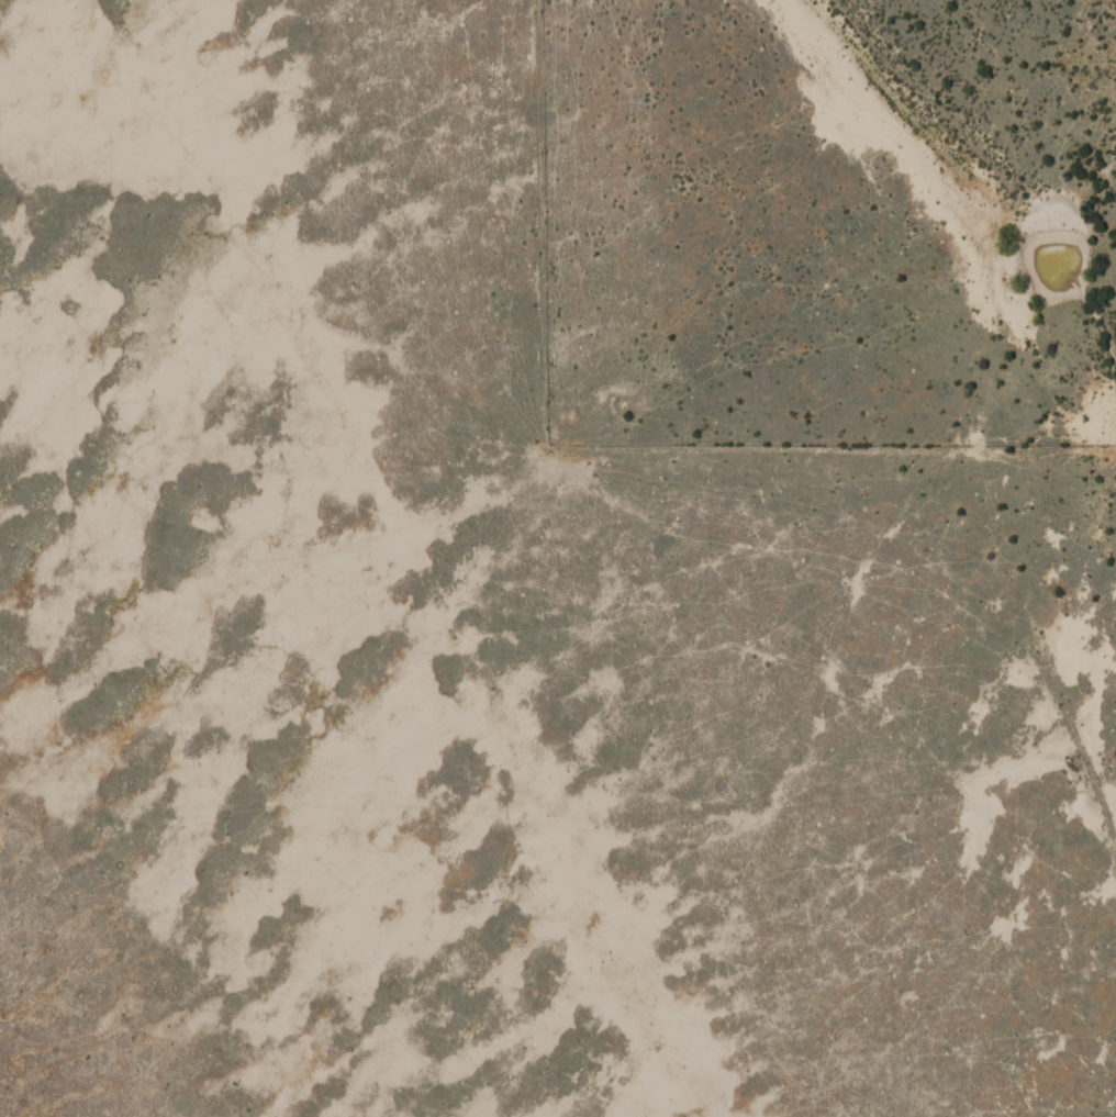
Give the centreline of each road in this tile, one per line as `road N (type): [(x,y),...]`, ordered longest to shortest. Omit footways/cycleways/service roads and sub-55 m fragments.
road 1 (track): [(800,0),(973,245),(1023,405),(1079,466),(1115,472)]

